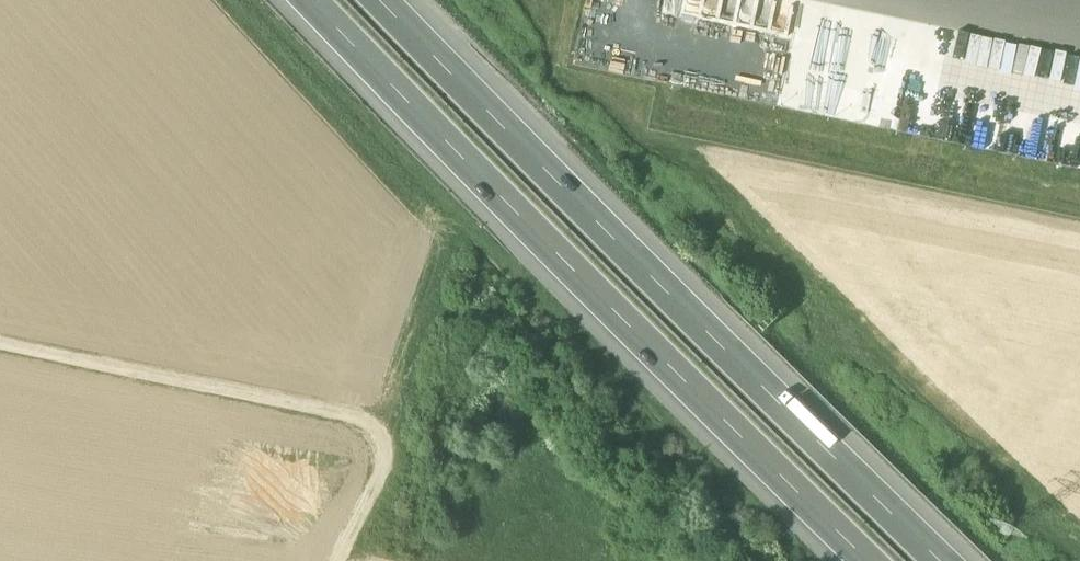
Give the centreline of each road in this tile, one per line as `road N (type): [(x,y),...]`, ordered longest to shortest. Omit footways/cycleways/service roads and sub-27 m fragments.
road 1 (motorway): [(316,0),(874,560)]
road 2 (motorway): [(946,560),(389,0)]
road 3 (track): [(0,345),(364,419),(379,437),(382,468),(338,560)]

